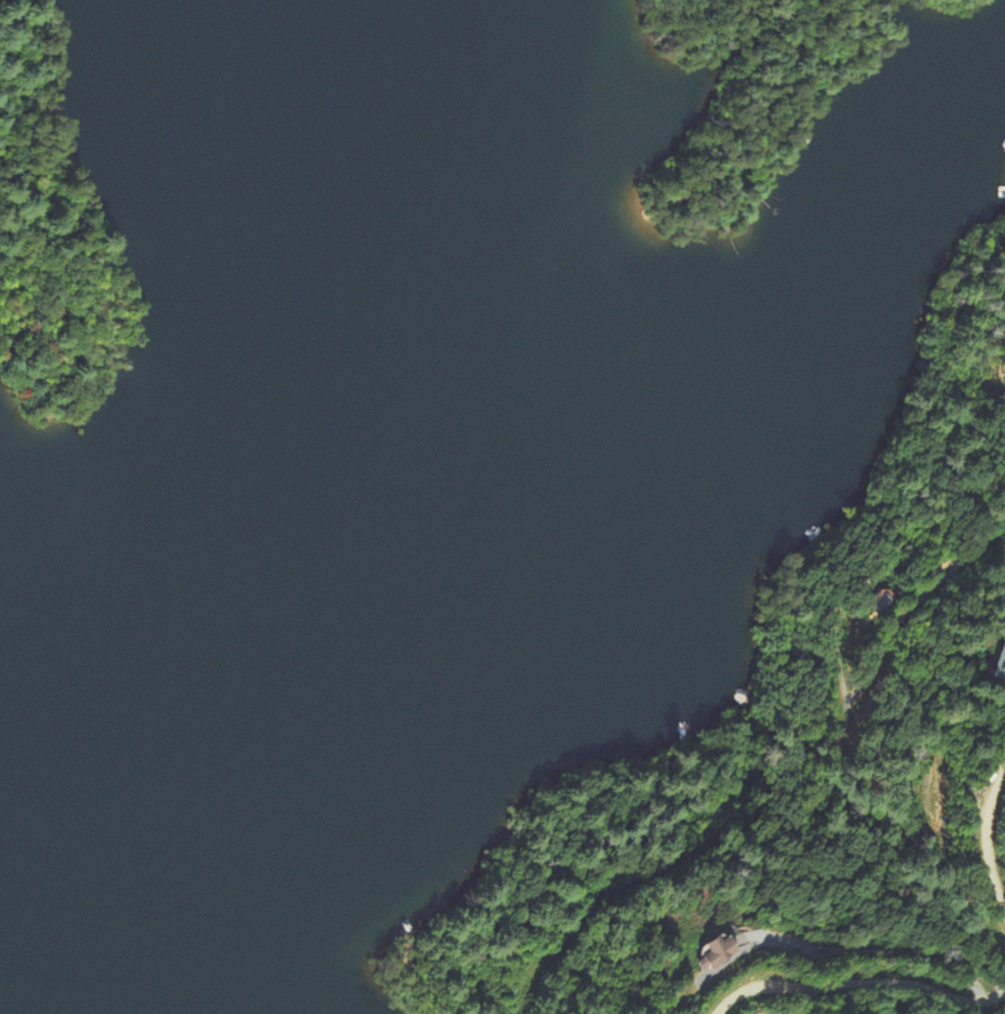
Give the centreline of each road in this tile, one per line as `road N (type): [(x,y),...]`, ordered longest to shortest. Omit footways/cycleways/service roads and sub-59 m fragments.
road 1 (residential): [(700,1013),(756,957),(810,965),(894,957),(973,990),(1004,968)]
road 2 (residential): [(1004,913),(978,801),(1004,747)]
road 3 (residential): [(775,0),(739,115),(747,131)]

